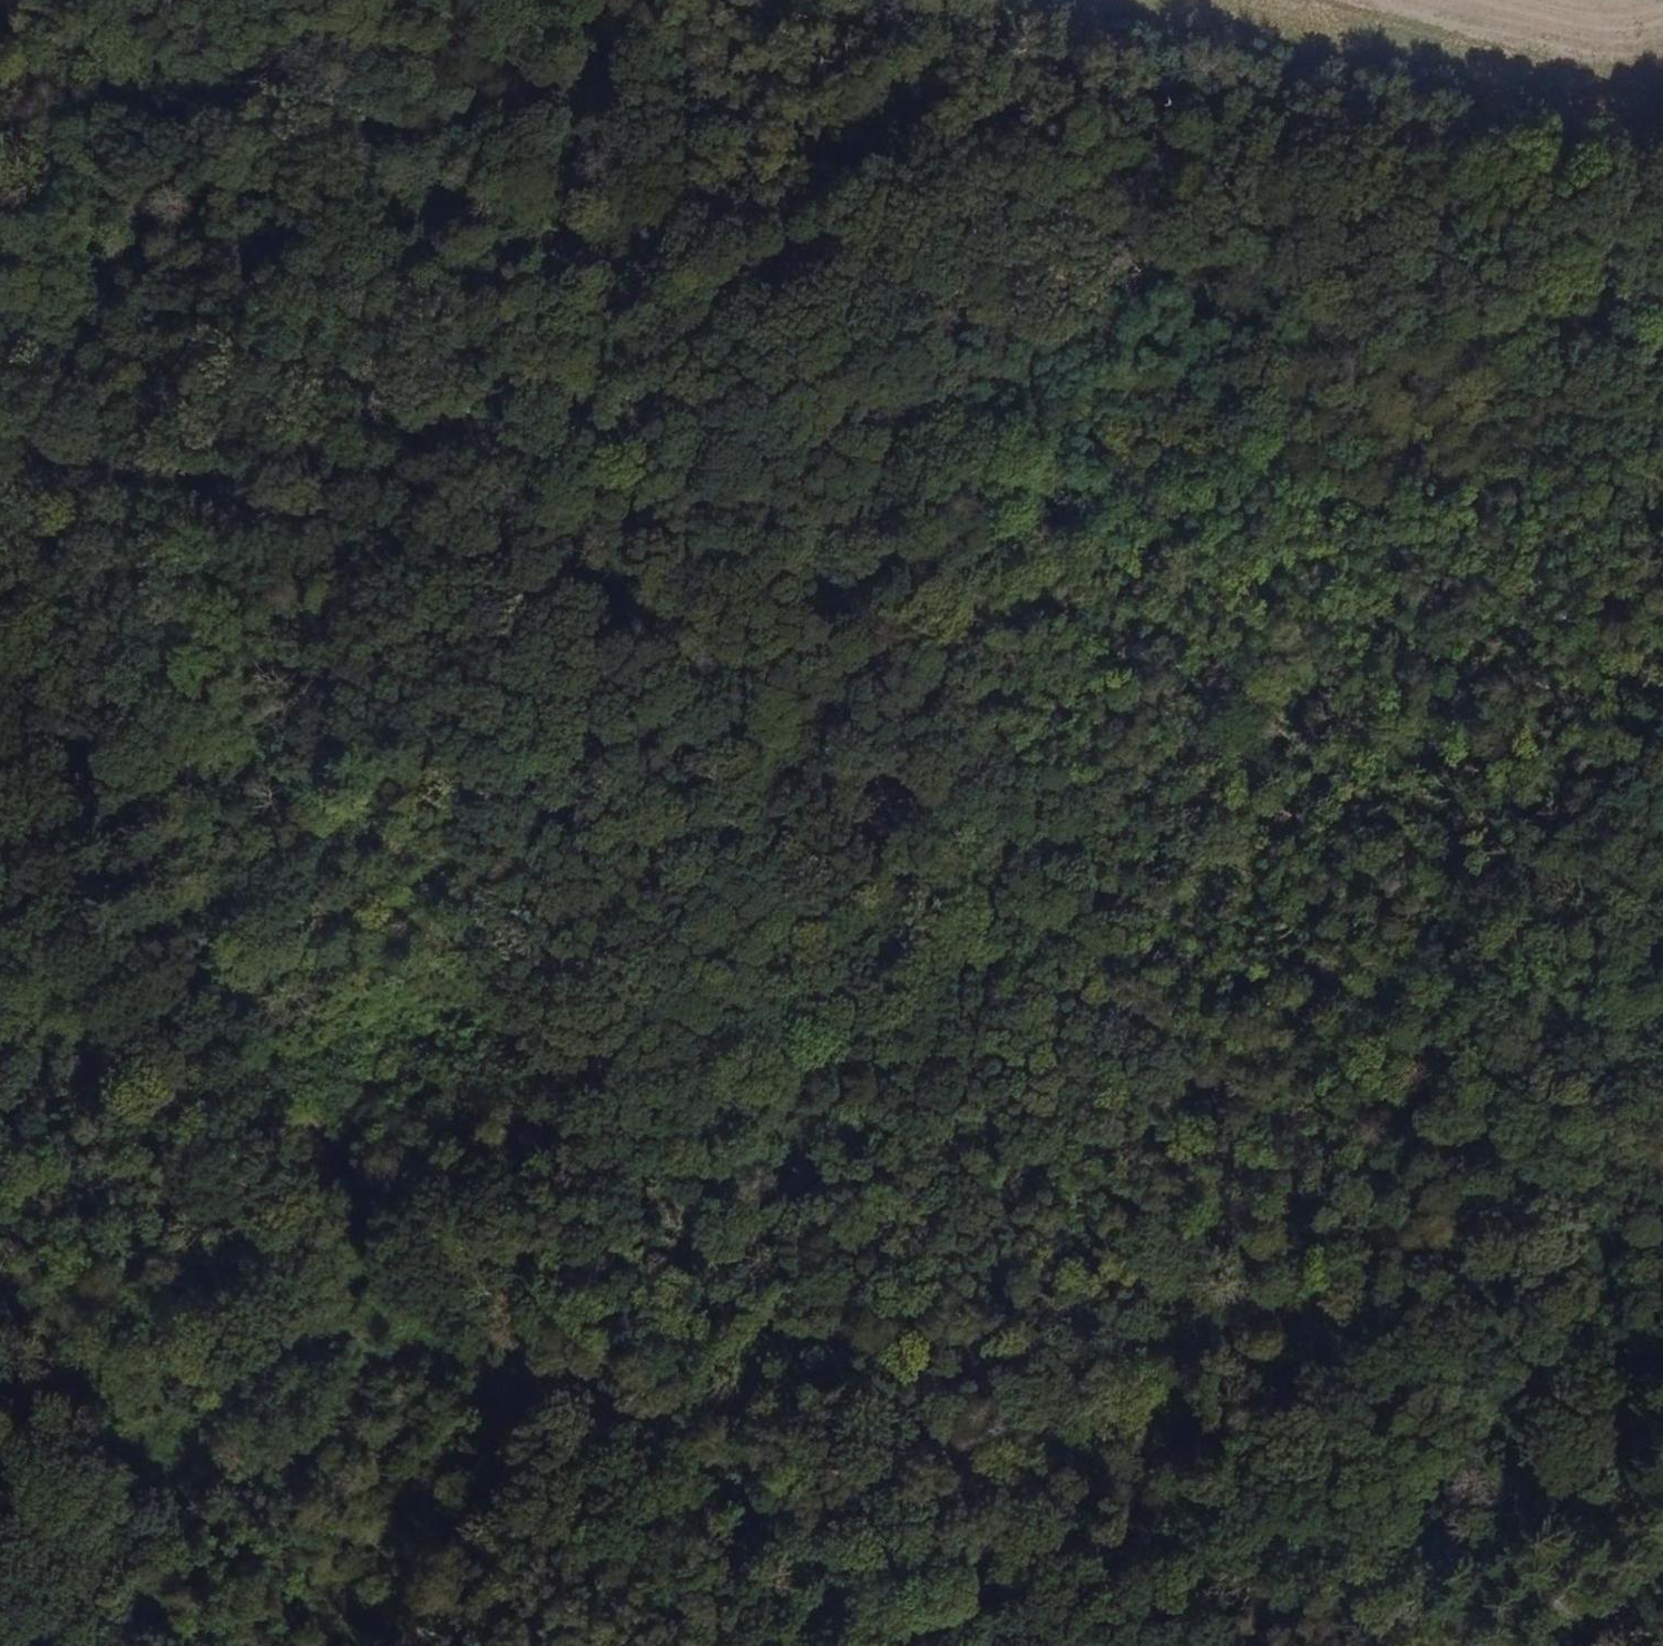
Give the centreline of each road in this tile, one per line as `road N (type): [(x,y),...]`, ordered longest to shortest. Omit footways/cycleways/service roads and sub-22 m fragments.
road 1 (track): [(1565,1645),(1662,1577)]

